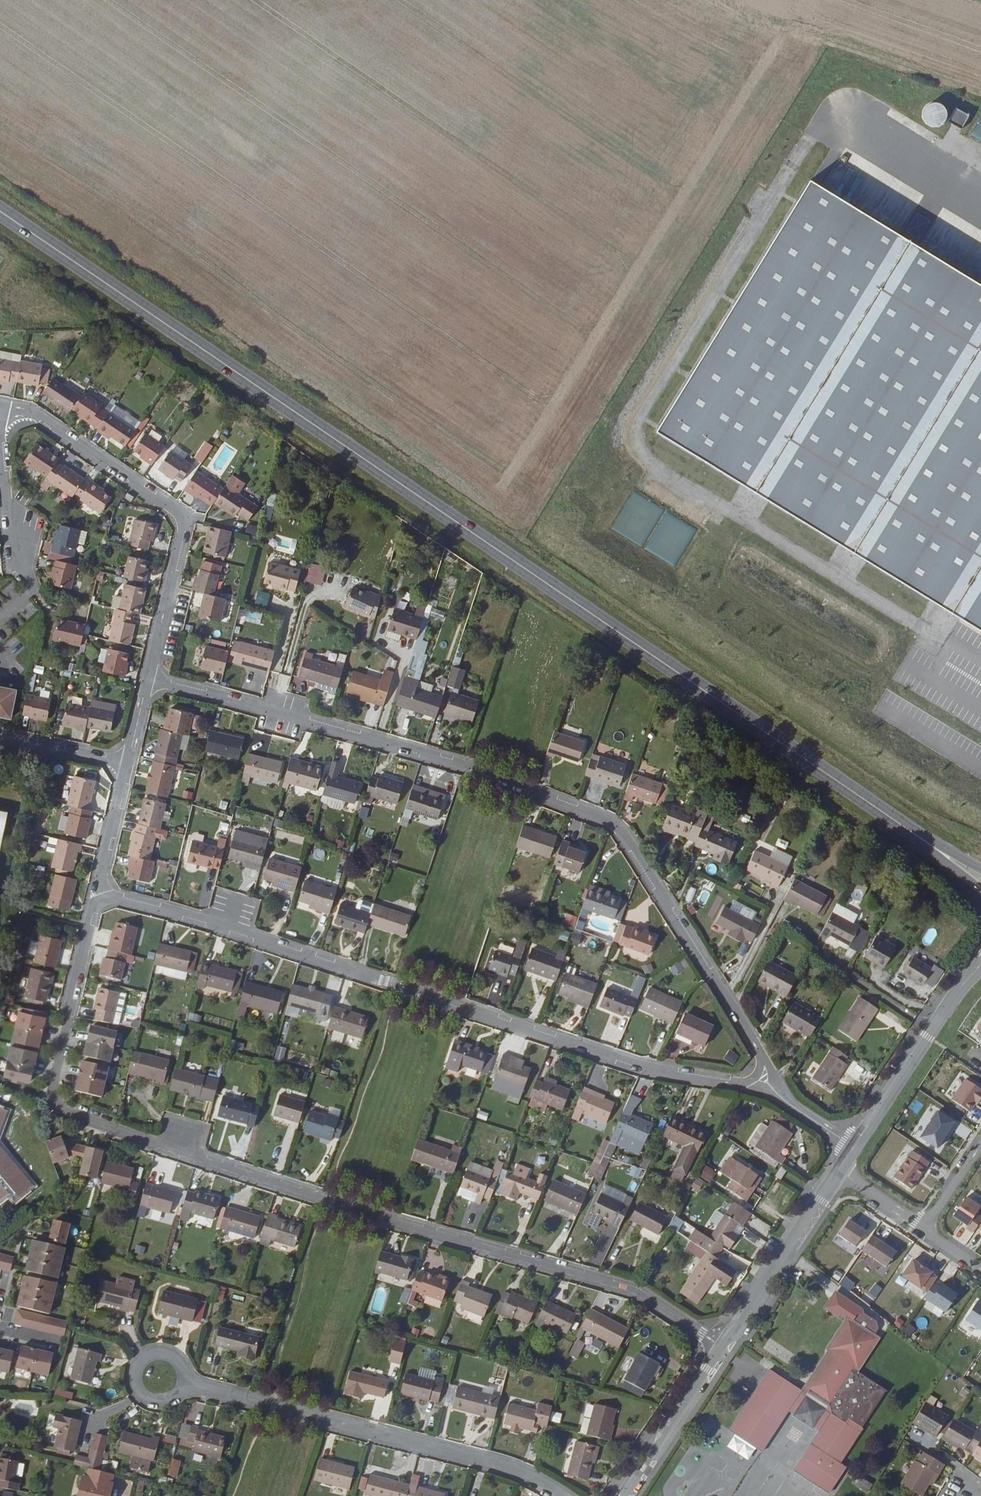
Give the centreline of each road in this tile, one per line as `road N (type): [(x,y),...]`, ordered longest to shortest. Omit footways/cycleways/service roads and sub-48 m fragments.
road 1 (secondary): [(906,831),(0,212)]
road 2 (residential): [(149,680),(465,765),(618,825),(762,1057),(773,1090)]
road 3 (residential): [(99,892),(648,1070),(773,1090)]
road 4 (residential): [(721,1347),(635,1288),(62,1112)]
road 5 (residential): [(187,1385),(504,1470),(562,1495)]
road 6 (residential): [(1,407),(33,414),(182,520),(149,680)]
road 7 (track): [(980,96),(716,0)]
road 8 (residential): [(99,892),(52,1100),(62,1112)]
road 9 (tertiary): [(721,1347),(837,1170)]
road 10 (tertiary): [(852,1148),(962,987)]
road 11 (tertiary): [(624,1495),(721,1347)]
road 12 (residential): [(16,583),(1,407)]
road 13 (residential): [(125,764),(99,892)]
road 14 (residential): [(187,1385),(163,1404),(137,1387),(146,1356),(164,1352),(180,1359)]
road 15 (residential): [(0,738),(125,764)]

